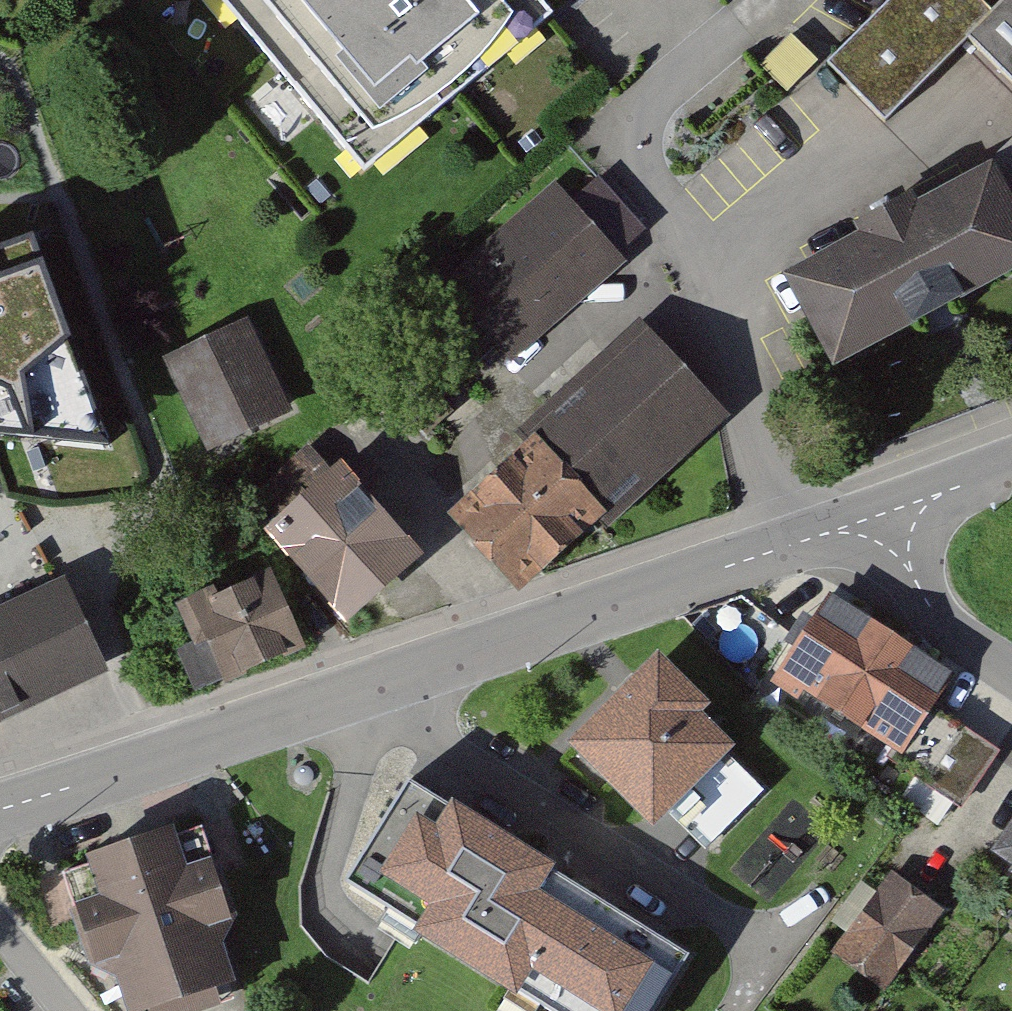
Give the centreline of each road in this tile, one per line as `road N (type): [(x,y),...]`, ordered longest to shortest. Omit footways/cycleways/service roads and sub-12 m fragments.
road 1 (residential): [(0,814),(862,521)]
road 2 (residential): [(862,521),(924,598),(1011,662)]
road 3 (residential): [(862,521),(1011,465)]

